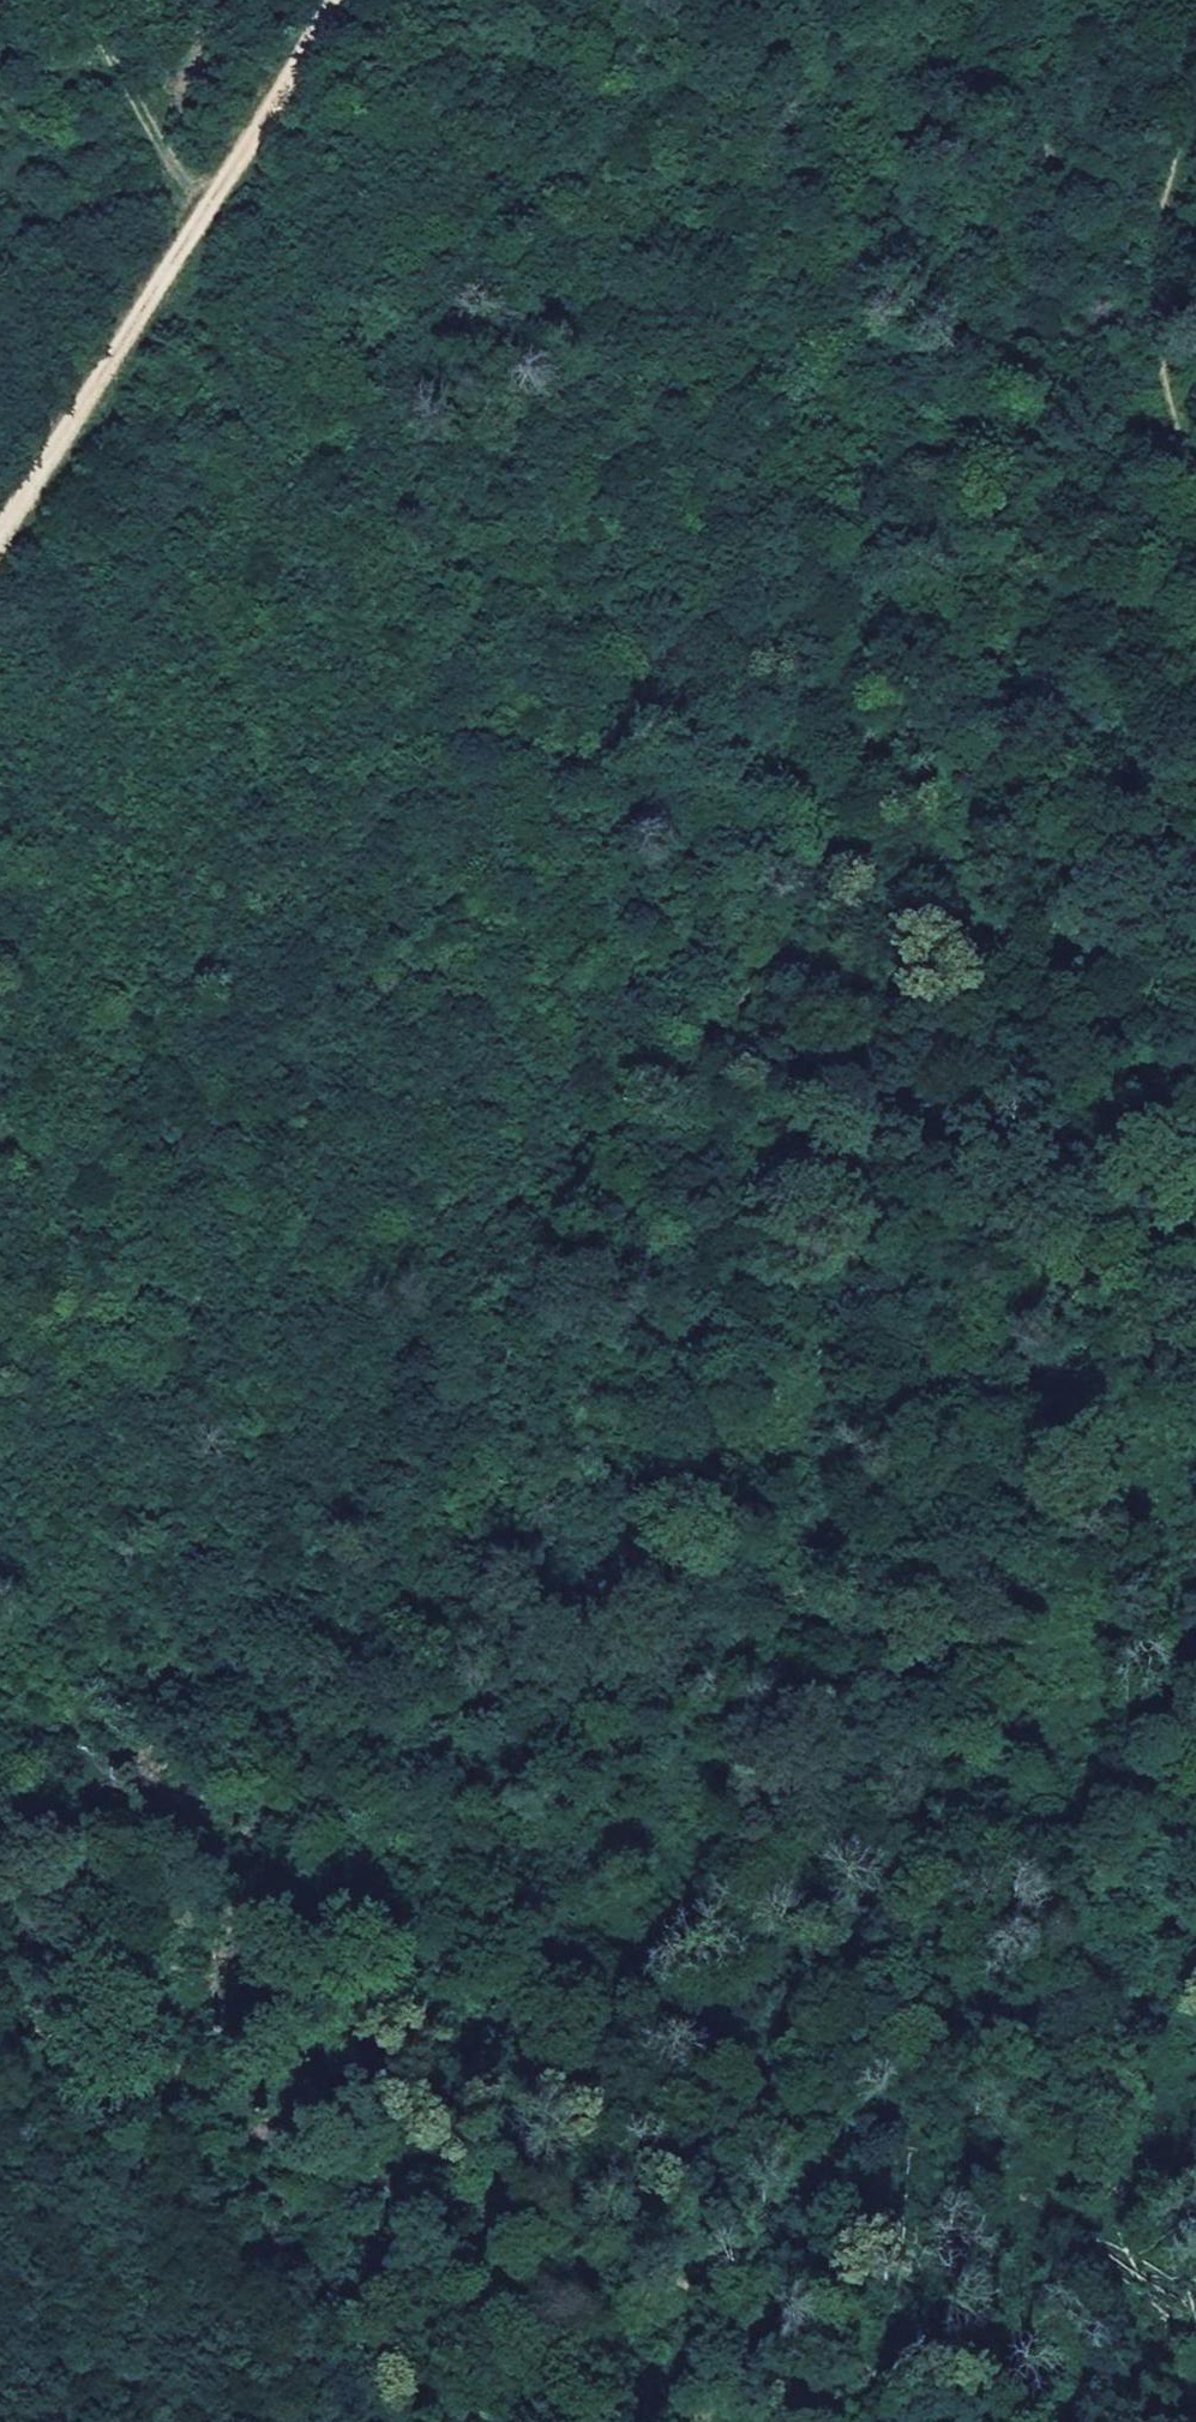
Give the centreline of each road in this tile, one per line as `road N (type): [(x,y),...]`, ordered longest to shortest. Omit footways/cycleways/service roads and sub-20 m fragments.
road 1 (track): [(335,0),(0,524)]
road 2 (track): [(1195,151),(1109,307),(1195,512)]

